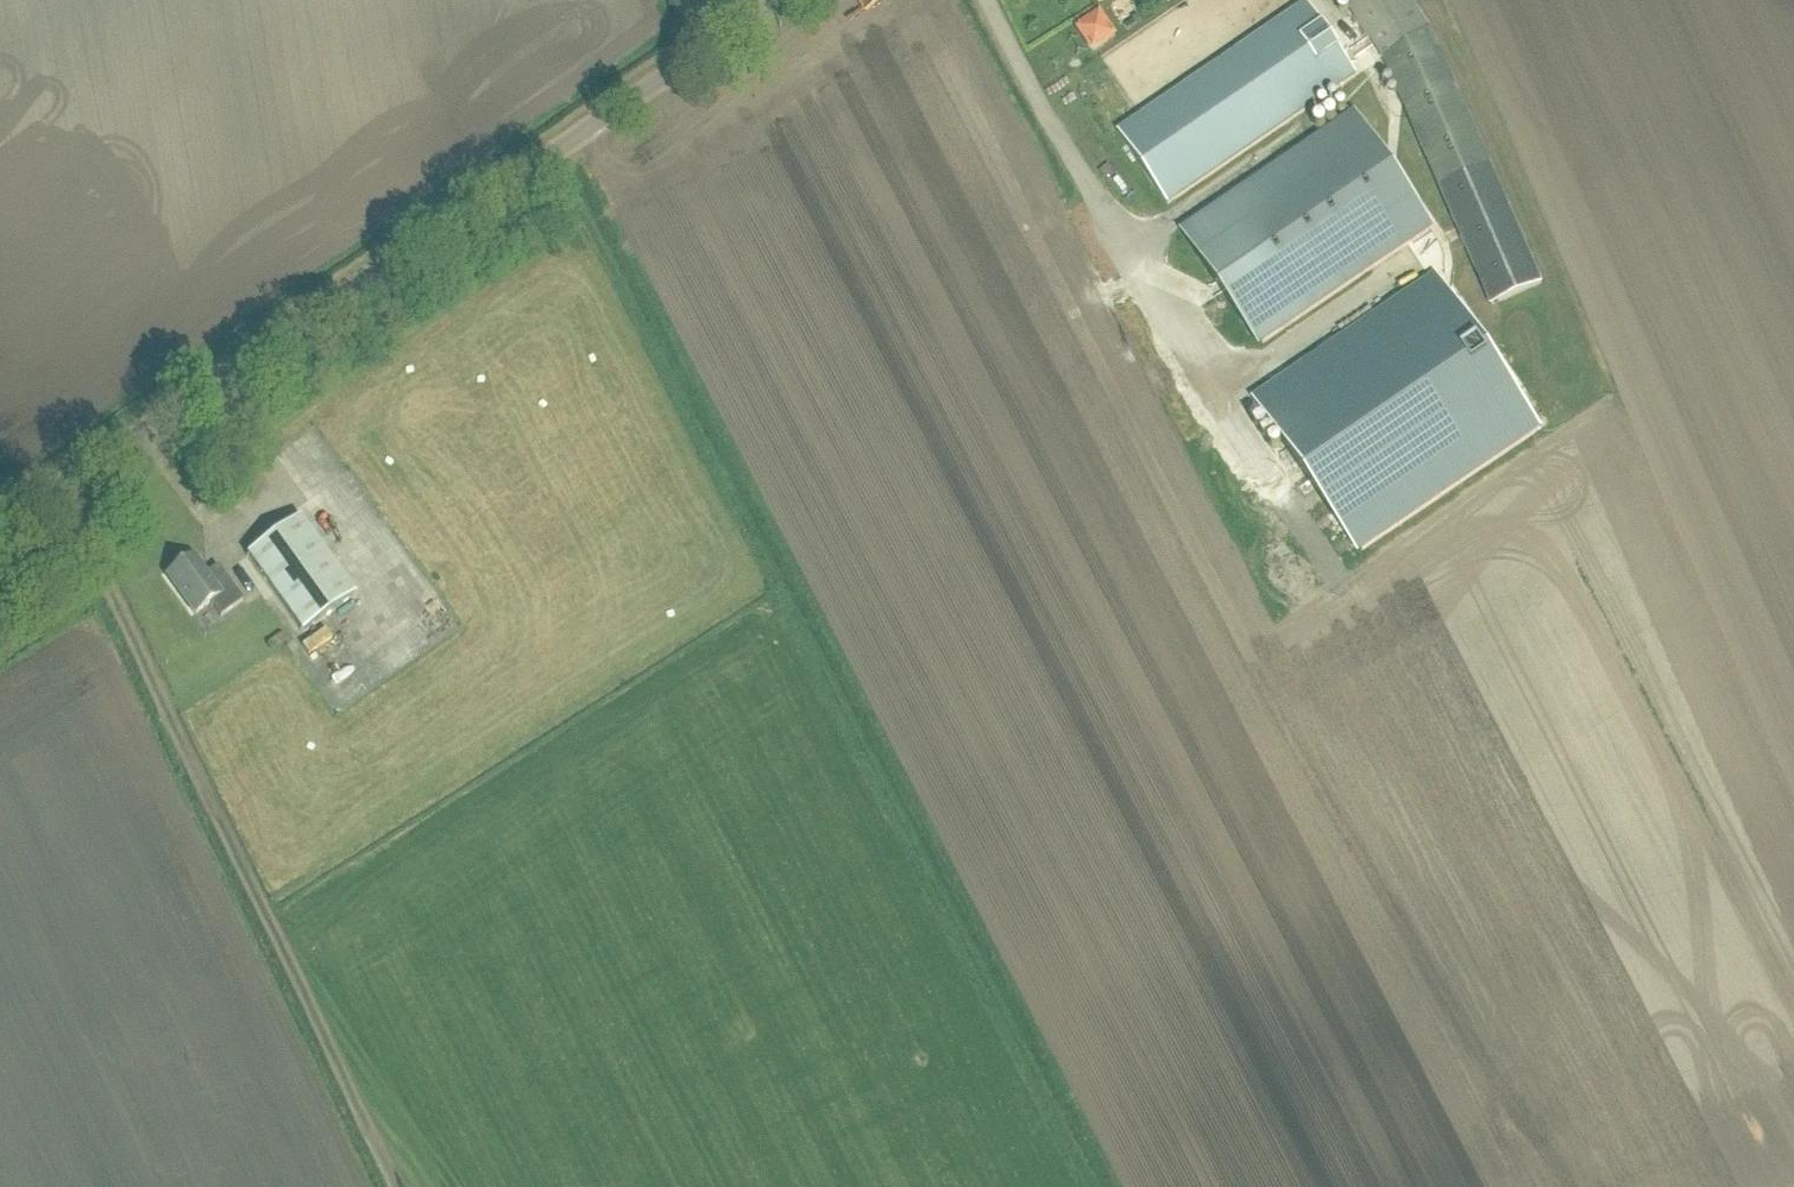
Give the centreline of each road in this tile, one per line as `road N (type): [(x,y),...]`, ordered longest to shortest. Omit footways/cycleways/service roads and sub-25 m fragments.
road 1 (unclassified): [(0,527),(781,0)]
road 2 (track): [(395,1186),(63,484)]

